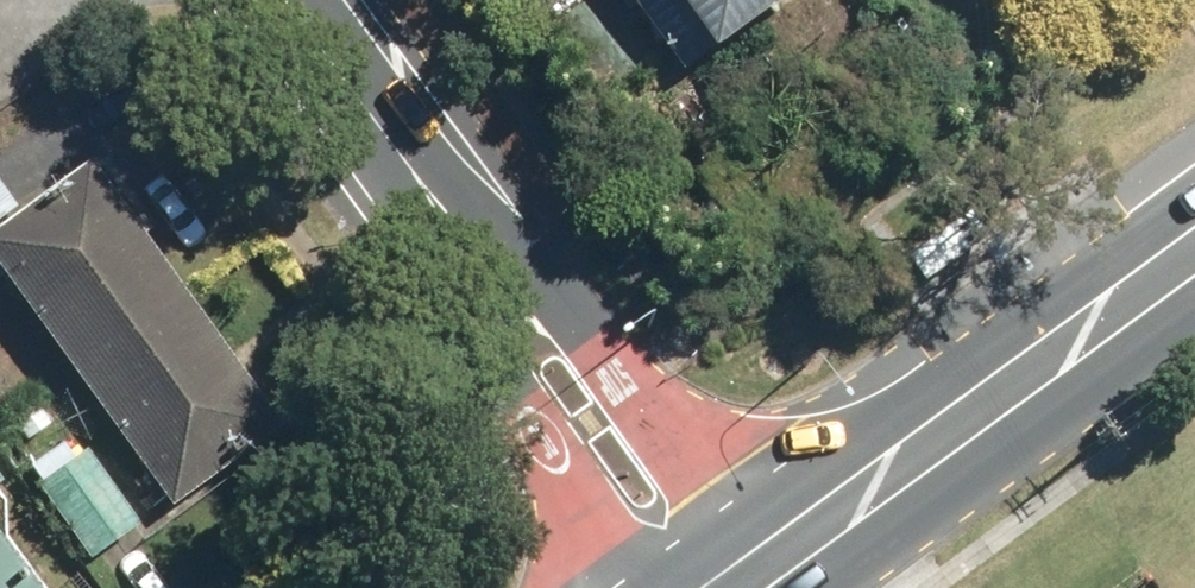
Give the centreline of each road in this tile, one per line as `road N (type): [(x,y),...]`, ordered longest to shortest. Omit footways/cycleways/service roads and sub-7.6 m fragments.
road 1 (tertiary): [(384,127),(480,208),(778,540)]
road 2 (tertiary): [(657,587),(469,333),(412,223),(384,127)]
road 3 (primary): [(778,540),(1194,243)]
road 4 (tertiary): [(291,0),(384,127)]

